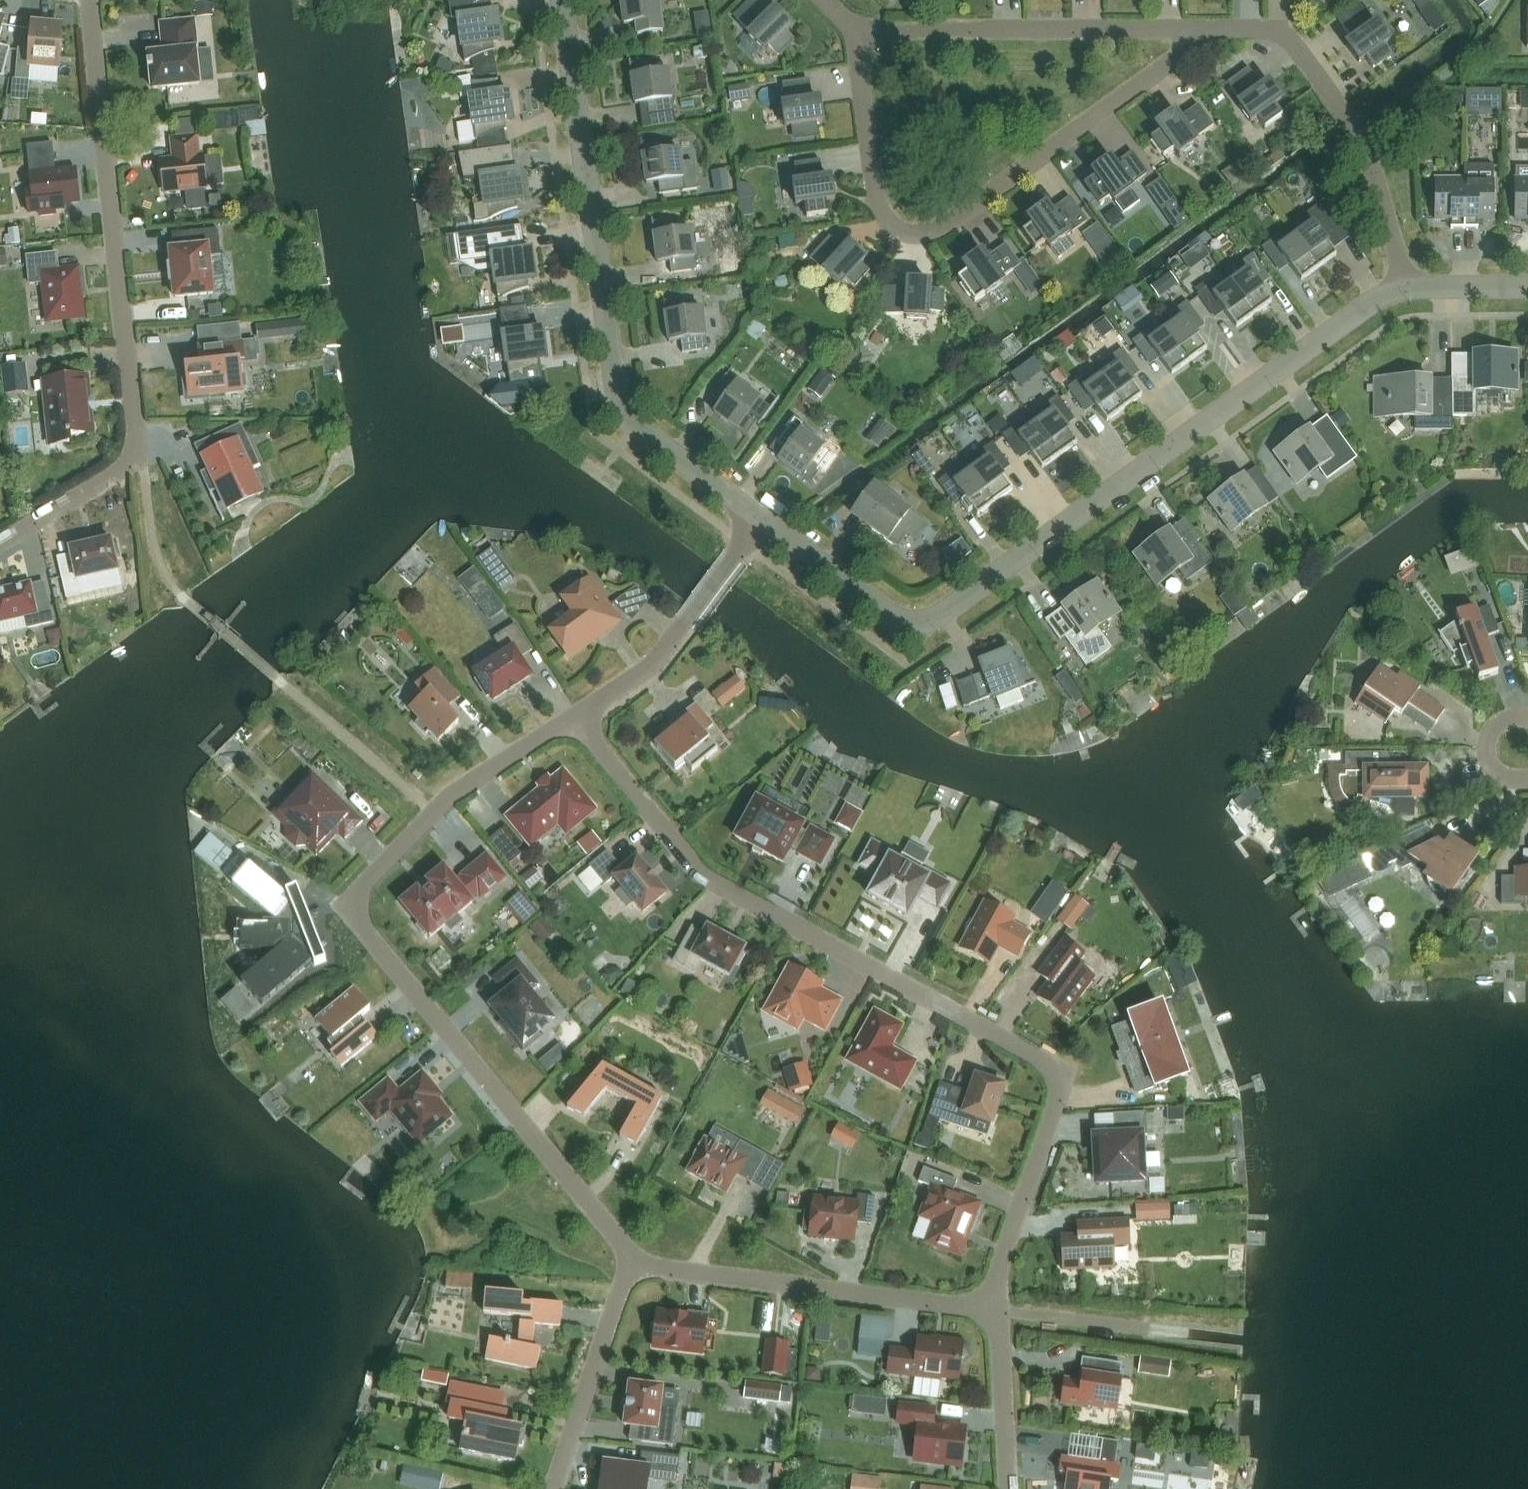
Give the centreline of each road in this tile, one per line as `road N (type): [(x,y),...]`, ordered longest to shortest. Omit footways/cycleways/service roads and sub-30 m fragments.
road 1 (residential): [(986,1311),(1056,1090),(1049,1068),(698,878),(577,722)]
road 2 (residential): [(762,516),(892,607),(916,619),(940,613),(1407,282)]
road 3 (residential): [(631,1267),(352,914),(354,895),(432,817),(577,722)]
road 4 (residential): [(84,0),(133,454),(0,532)]
road 5 (residential): [(560,0),(604,394),(615,412),(762,516)]
road 6 (residential): [(1205,31),(942,221),(901,223),(873,196),(857,34)]
road 7 (residential): [(1205,31),(1281,34),(1365,138),(1407,282)]
road 8 (residential): [(986,1311),(631,1267)]
road 9 (residential): [(857,34),(1205,31)]
road 10 (residential): [(577,722),(651,668),(762,516)]
road 11 (residential): [(631,1267),(552,1488)]
road 12 (residential): [(1007,1488),(986,1311)]
road 13 (residential): [(1407,282),(1527,284)]

